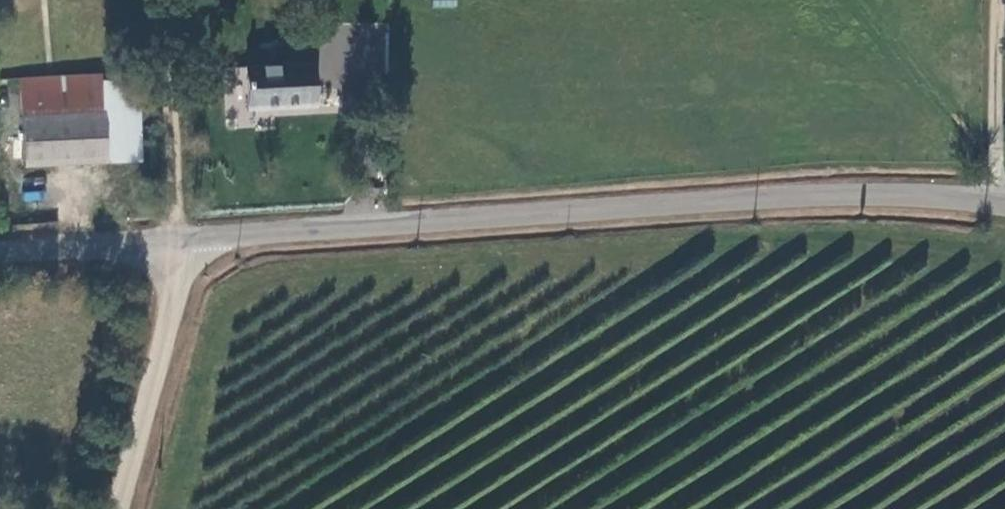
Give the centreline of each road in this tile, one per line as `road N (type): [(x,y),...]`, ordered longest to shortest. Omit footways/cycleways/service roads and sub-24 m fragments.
road 1 (unclassified): [(178,240),(874,195),(1004,206)]
road 2 (unclassified): [(178,240),(174,298),(117,508)]
road 3 (track): [(178,240),(168,77),(151,0)]
road 4 (track): [(995,204),(998,0)]
road 5 (unclassified): [(0,253),(178,240)]

